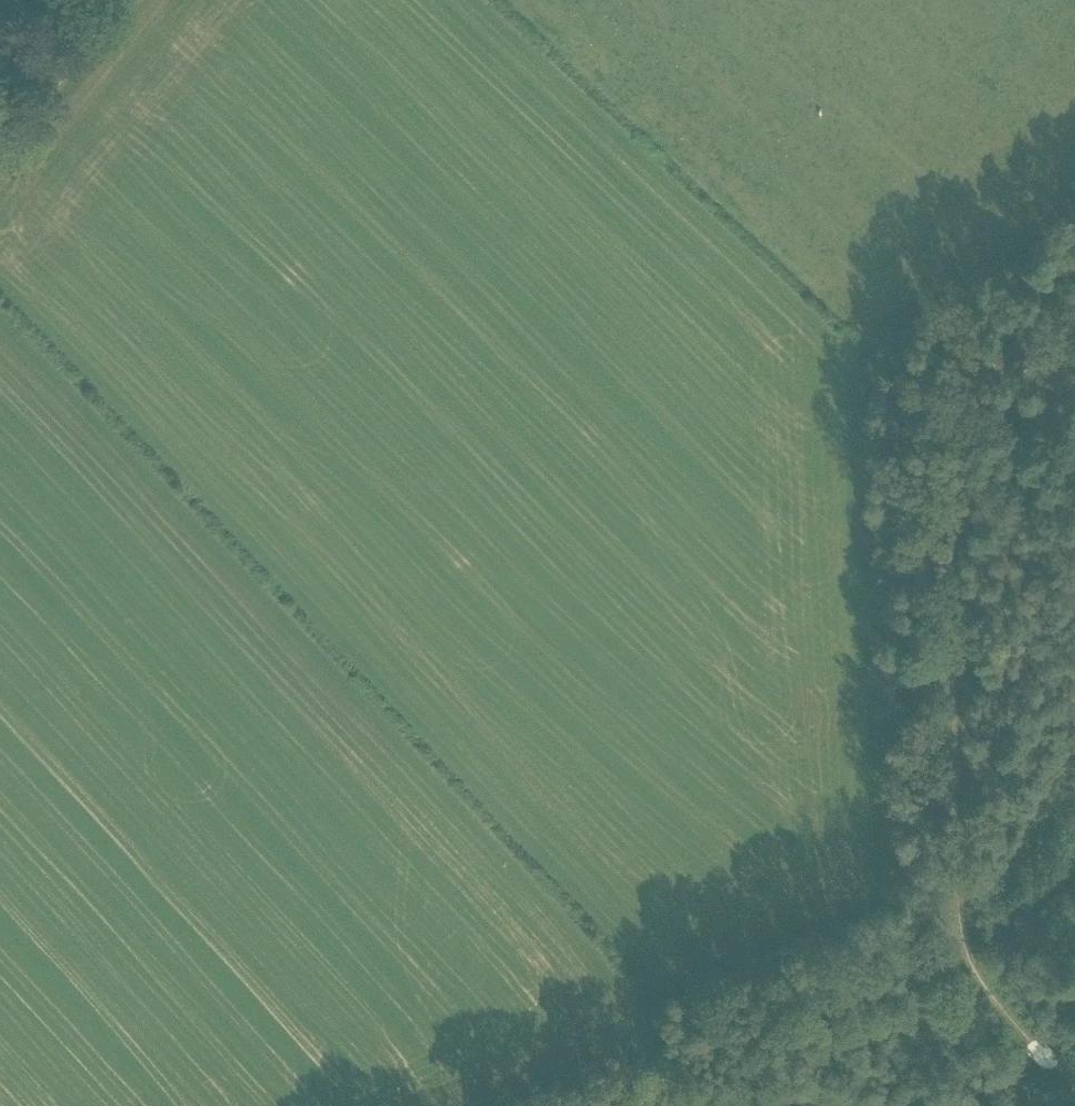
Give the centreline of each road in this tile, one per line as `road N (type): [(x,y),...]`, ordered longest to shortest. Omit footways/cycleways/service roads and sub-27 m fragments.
road 1 (track): [(1074,1091),(978,992),(958,943),(957,444),(982,386),(1074,322)]
road 2 (unclassified): [(0,107),(87,0)]

